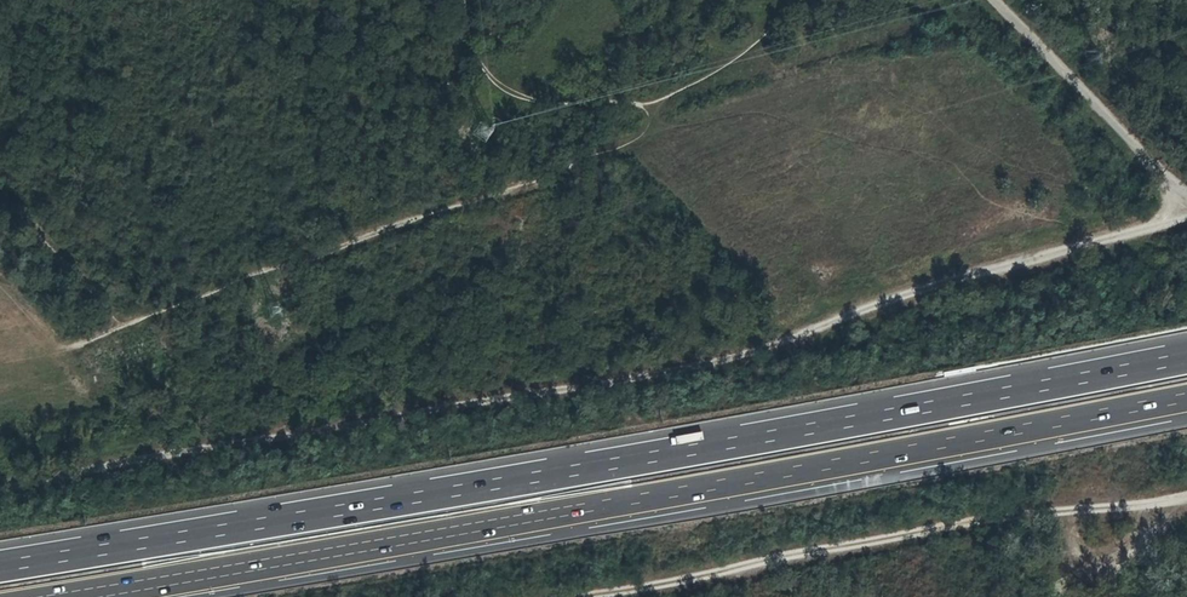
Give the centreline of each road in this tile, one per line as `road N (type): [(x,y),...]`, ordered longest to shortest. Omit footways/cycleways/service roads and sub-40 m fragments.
road 1 (track): [(1186,213),(905,294),(745,355),(0,490)]
road 2 (motorway): [(1186,357),(672,454),(0,566)]
road 3 (motorway): [(72,596),(1186,402)]
road 4 (track): [(1059,514),(735,575)]
road 5 (unclassified): [(995,0),(1186,202)]
road 6 (track): [(735,575),(607,596)]

